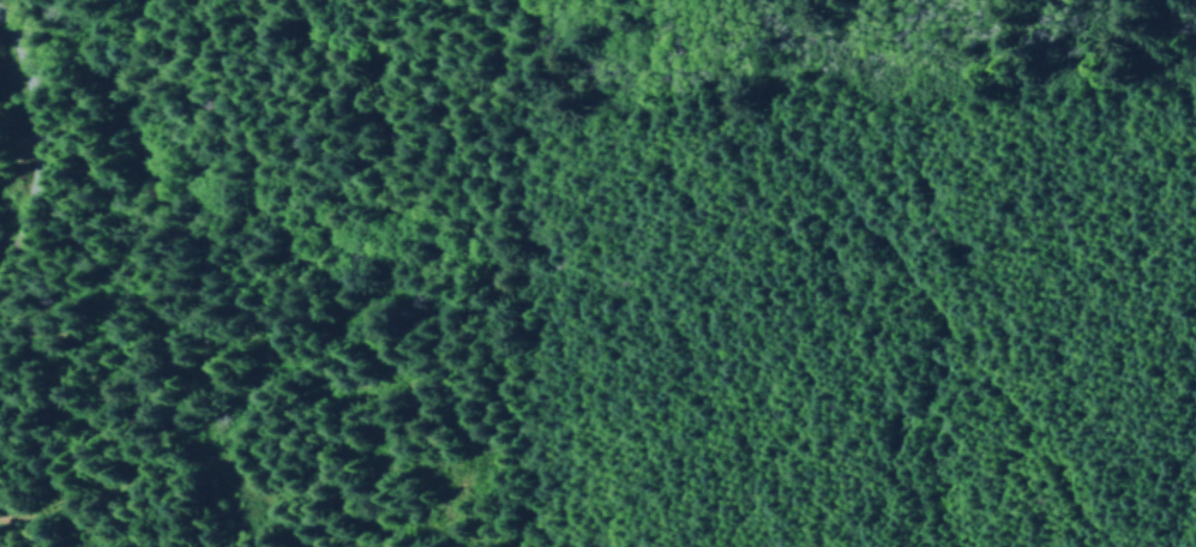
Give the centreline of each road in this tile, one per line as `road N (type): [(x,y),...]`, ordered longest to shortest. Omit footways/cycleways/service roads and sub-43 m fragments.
road 1 (track): [(0,24),(32,101),(41,176),(28,234),(0,289)]

